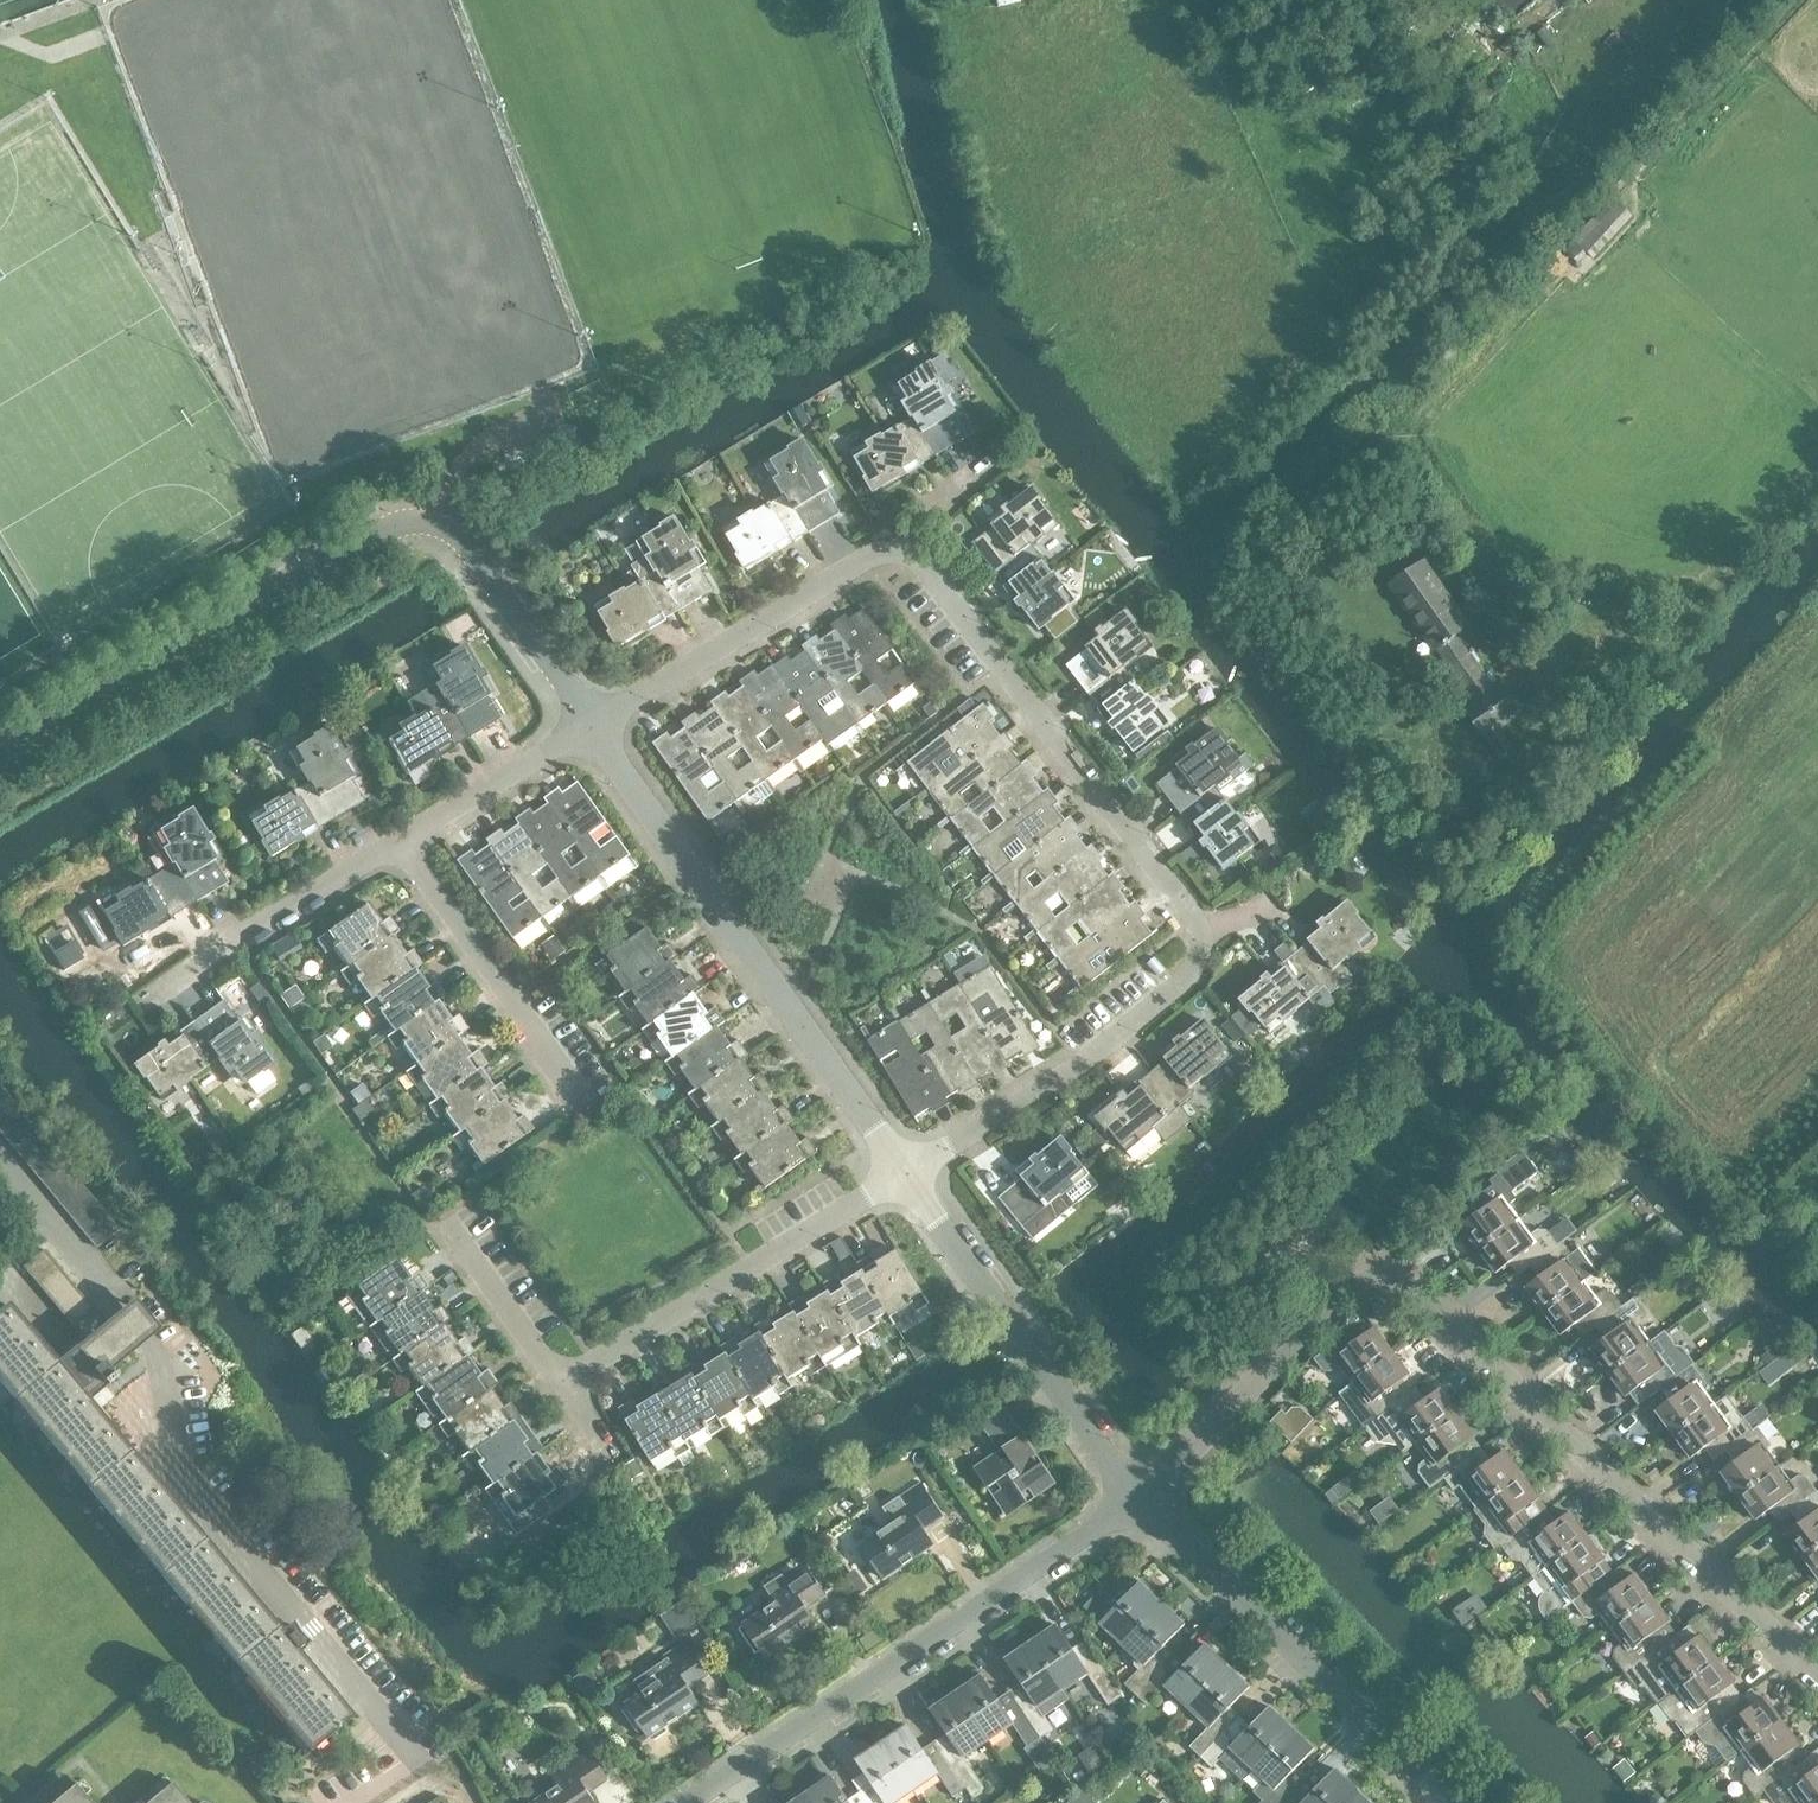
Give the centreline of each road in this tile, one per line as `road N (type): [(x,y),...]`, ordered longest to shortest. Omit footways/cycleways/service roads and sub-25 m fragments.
road 1 (residential): [(911,1167),(1224,954),(1200,915),(906,540),(595,718)]
road 2 (residential): [(1817,1674),(1402,1278),(1383,1270),(1358,1276),(1136,1499)]
road 3 (residential): [(911,1167),(595,718)]
road 4 (residential): [(684,1802),(1136,1499)]
road 5 (unclassified): [(0,762),(385,527)]
road 6 (residential): [(1444,1802),(1136,1499)]
road 7 (residential): [(567,1383),(911,1167)]
road 8 (track): [(1817,472),(1679,629),(1648,632),(1585,599),(1531,614),(1501,635)]
road 9 (residential): [(1136,1499),(911,1167)]
road 10 (residential): [(148,1001),(413,838)]
road 11 (residential): [(595,718),(437,532),(385,527)]
road 12 (residential): [(555,1082),(420,870),(413,838)]
road 13 (residential): [(413,838),(595,718)]
road 14 (residential): [(567,1383),(461,1235)]
road 15 (residential): [(0,1165),(113,1293)]

